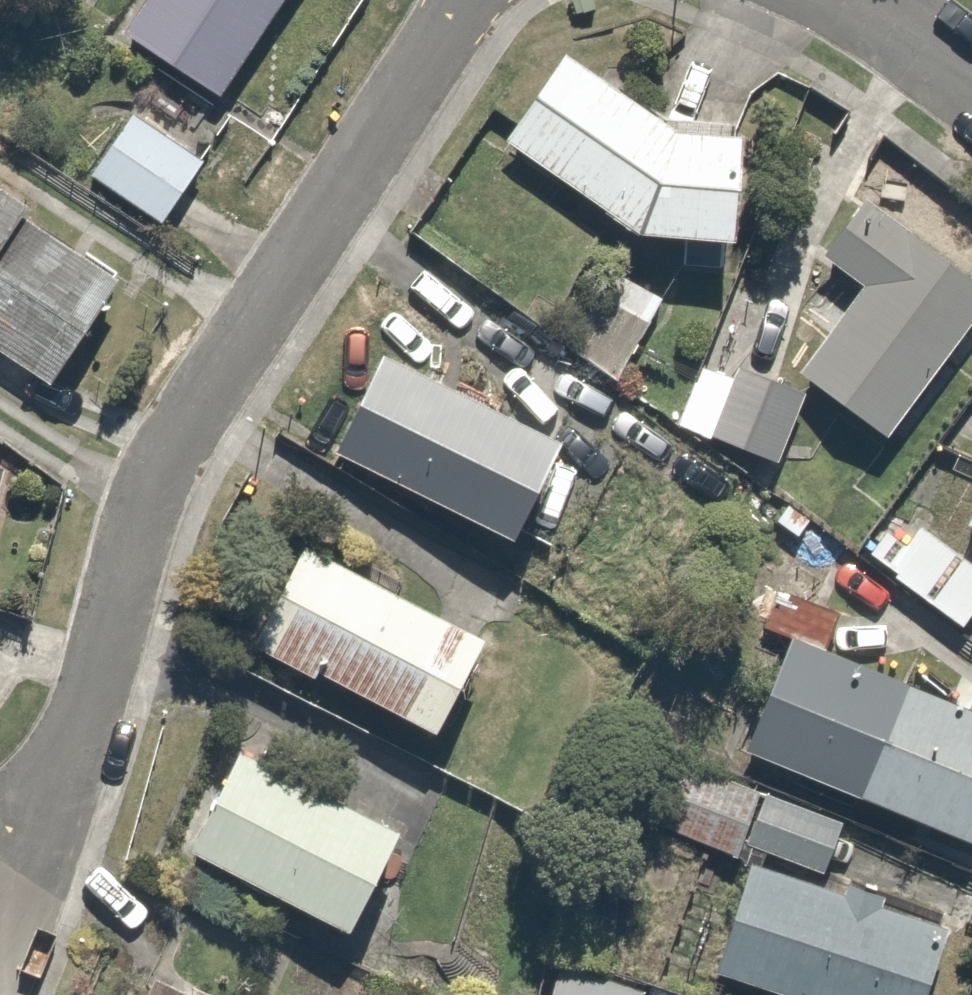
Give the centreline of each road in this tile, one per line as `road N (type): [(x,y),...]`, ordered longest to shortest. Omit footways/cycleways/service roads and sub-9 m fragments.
road 1 (residential): [(0,860),(72,741),(162,468),(463,0)]
road 2 (residential): [(859,0),(971,76)]

